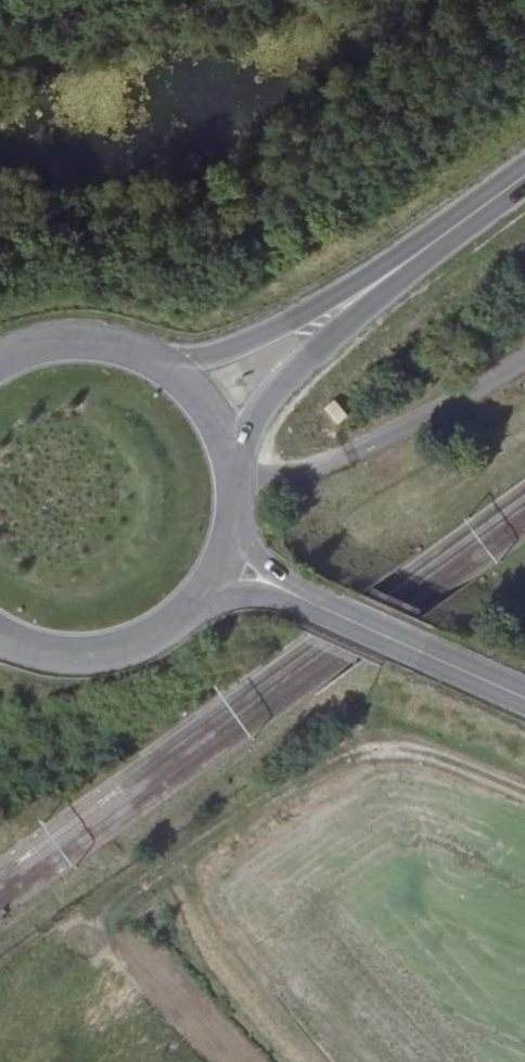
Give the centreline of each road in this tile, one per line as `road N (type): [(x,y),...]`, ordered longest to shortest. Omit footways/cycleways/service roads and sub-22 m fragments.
road 1 (track): [(123,900),(281,793),(352,757),(409,752),(524,793)]
road 2 (tertiary): [(524,700),(299,599)]
road 3 (secondary): [(241,495),(258,433),(299,371),(373,295)]
road 4 (secondary): [(373,295),(191,359),(147,351)]
road 5 (secondary): [(0,628),(49,648),(102,651),(152,636),(195,606)]
road 6 (secondary): [(373,295),(524,182)]
road 7 (secondary): [(241,495),(234,450),(216,409),(186,375),(147,351)]
road 8 (secondary): [(147,351),(102,339),(54,340),(0,363)]

